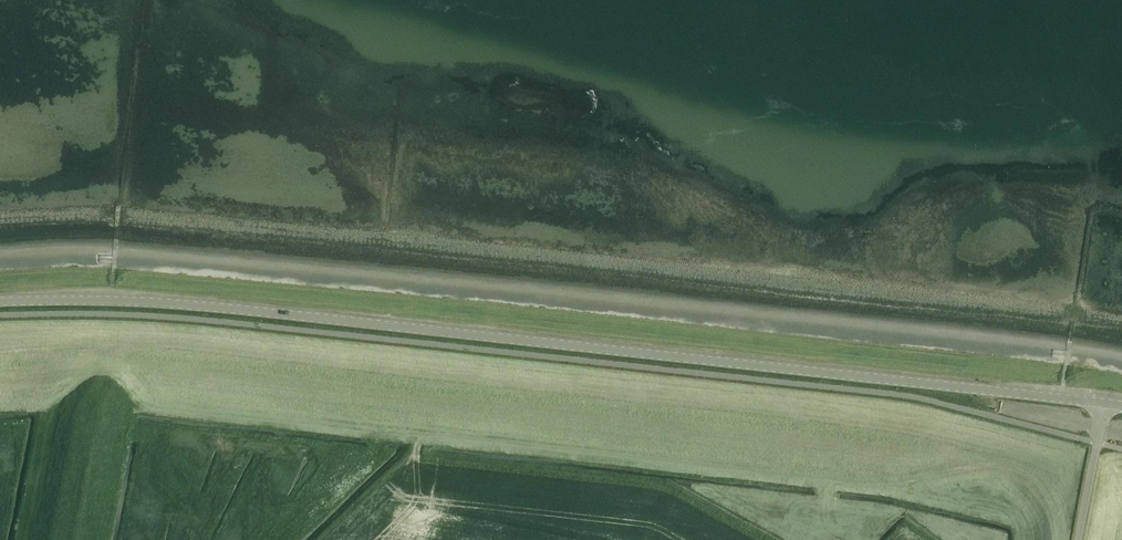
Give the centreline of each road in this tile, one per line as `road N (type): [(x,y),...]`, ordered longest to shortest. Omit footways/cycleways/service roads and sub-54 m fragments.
road 1 (tertiary): [(1102,404),(168,296),(0,295)]
road 2 (unclassified): [(1058,539),(1042,486),(988,464),(863,483),(438,436),(423,437),(415,453)]
road 3 (unclassified): [(1102,404),(1077,539)]

